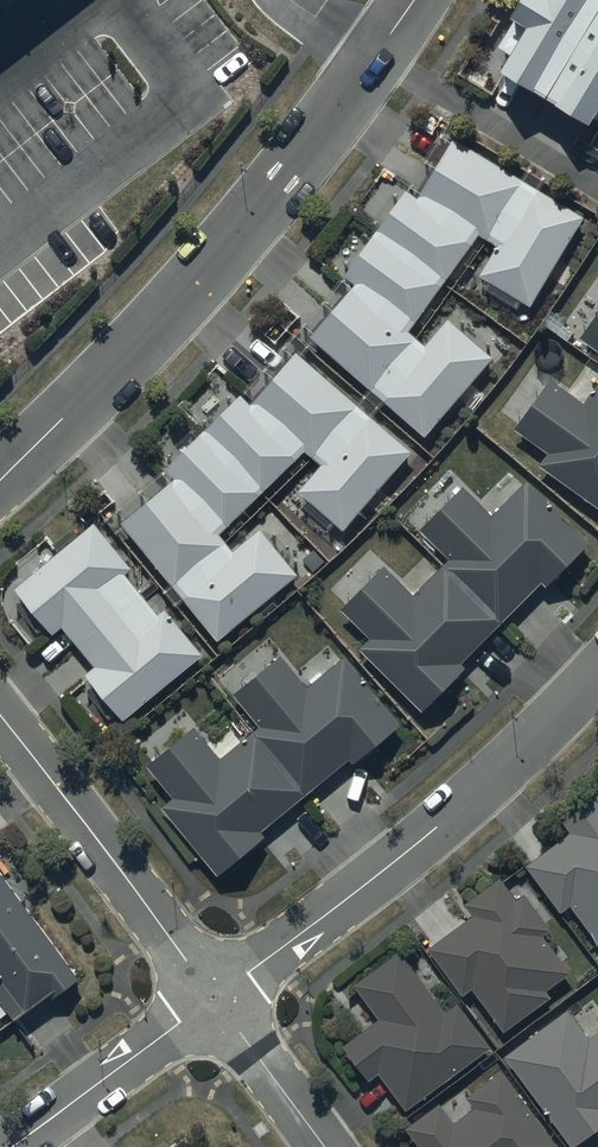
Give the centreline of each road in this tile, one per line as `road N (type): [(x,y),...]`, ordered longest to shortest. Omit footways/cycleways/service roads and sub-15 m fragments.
road 1 (residential): [(0,485),(204,281),(333,124),(420,0)]
road 2 (residential): [(214,1000),(407,850),(597,675)]
road 3 (residential): [(0,713),(214,1000)]
road 4 (residential): [(15,1146),(214,1000)]
road 5 (residential): [(214,1000),(324,1146)]

